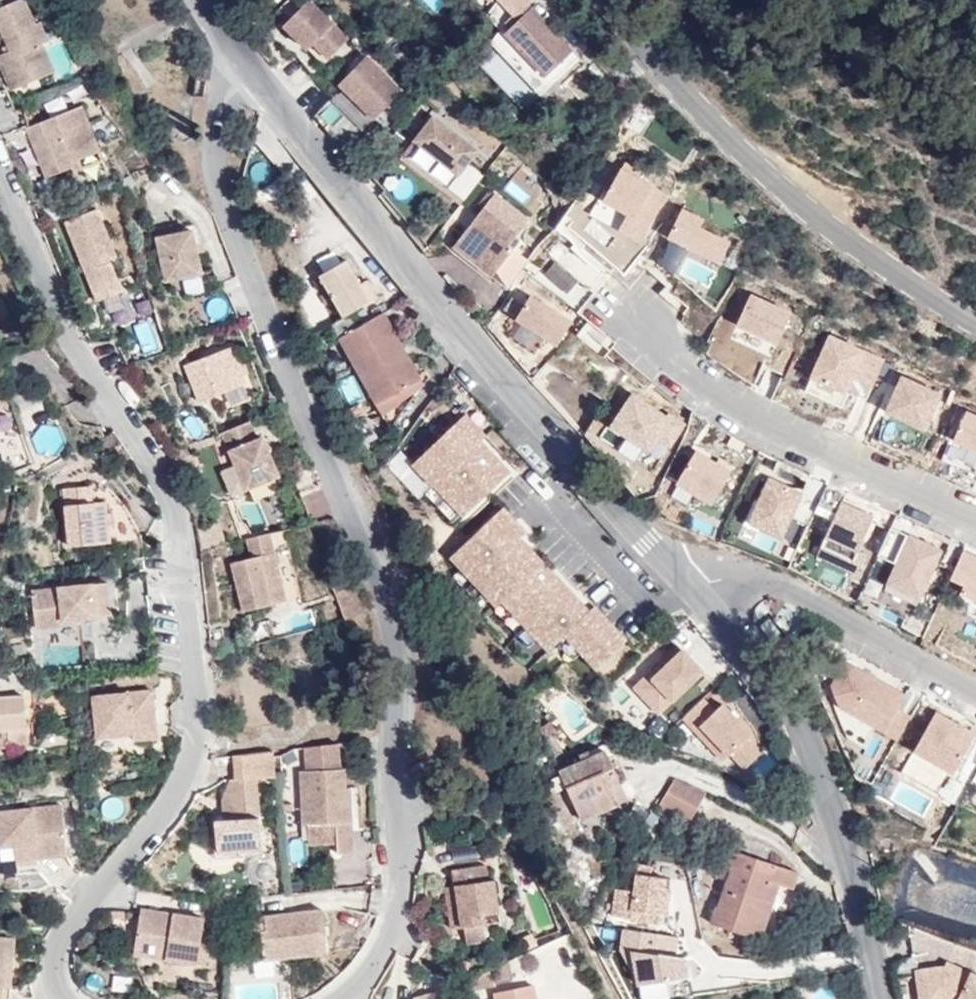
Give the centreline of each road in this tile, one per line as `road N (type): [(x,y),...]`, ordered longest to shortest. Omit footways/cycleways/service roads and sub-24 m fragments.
road 1 (residential): [(196,0),(590,479),(791,695),(837,817),(879,998)]
road 2 (tertiary): [(602,0),(766,175),(975,323)]

